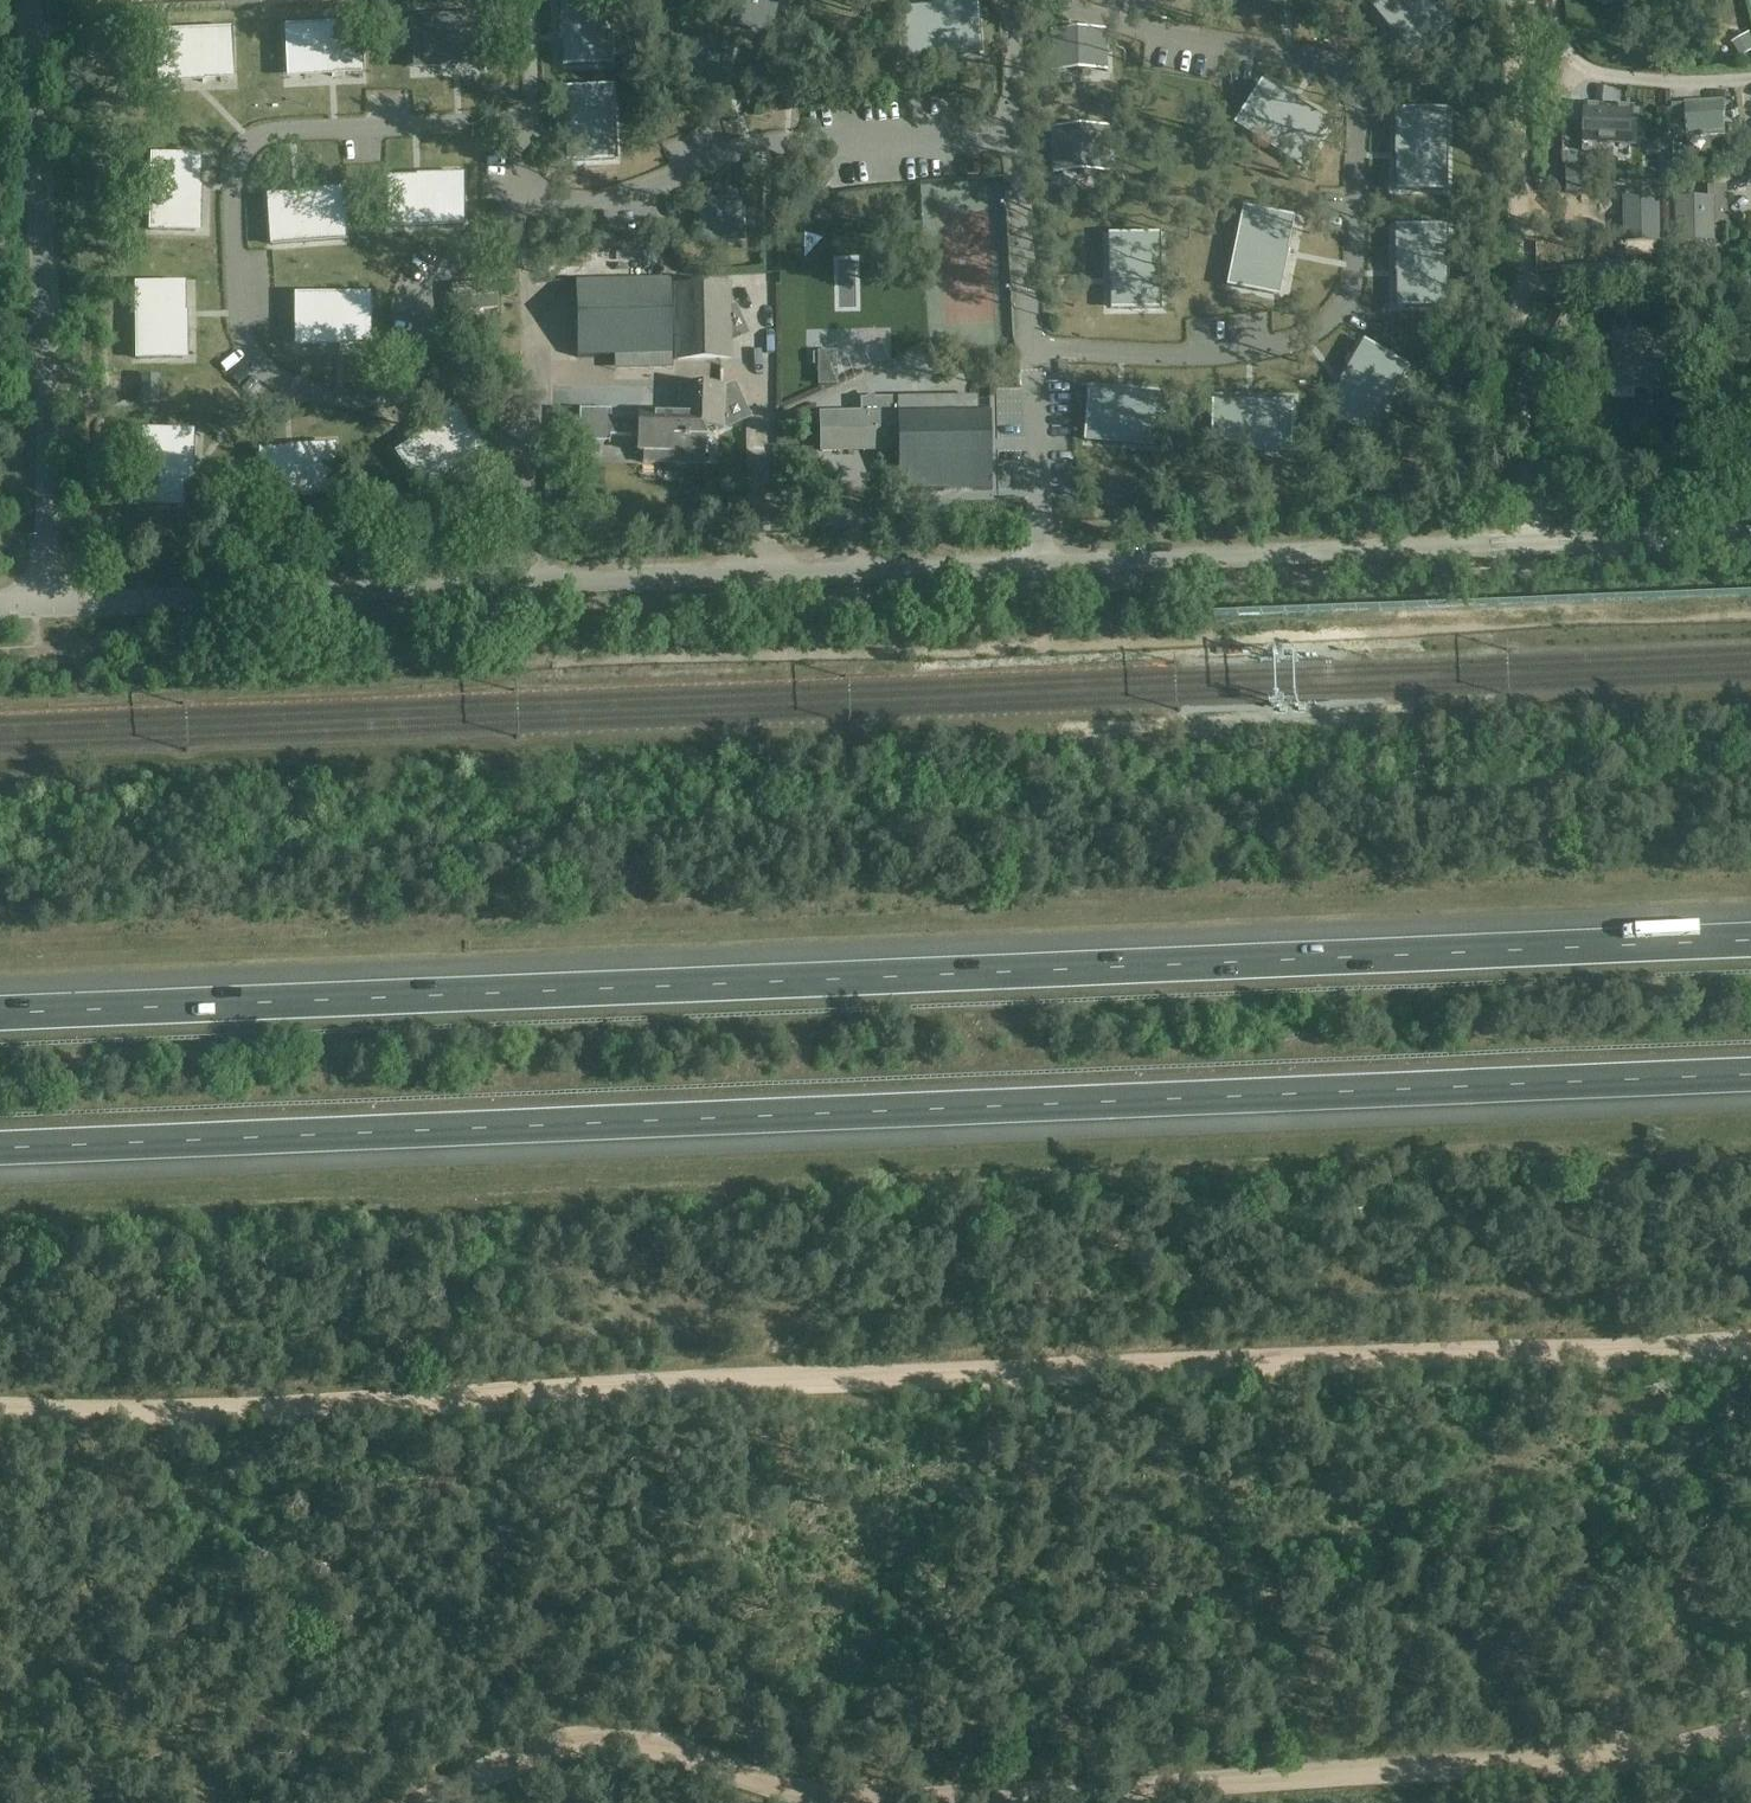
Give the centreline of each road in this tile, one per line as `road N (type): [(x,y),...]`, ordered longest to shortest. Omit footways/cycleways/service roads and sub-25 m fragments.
road 1 (track): [(1750,1338),(221,1411),(0,1409)]
road 2 (motorway): [(0,1149),(1750,1075)]
road 3 (motorway): [(1750,939),(0,1012)]
road 4 (unclassified): [(38,608),(1750,535)]
road 5 (track): [(428,1802),(523,1759),(577,1744),(658,1745),(797,1792),(917,1800),(1608,1760),(1750,1734)]
road 6 (unclassified): [(38,608),(44,509),(23,0)]
road 7 (track): [(1533,543),(1520,0)]
road 8 (track): [(1750,79),(1637,82),(1586,67),(1521,17)]

